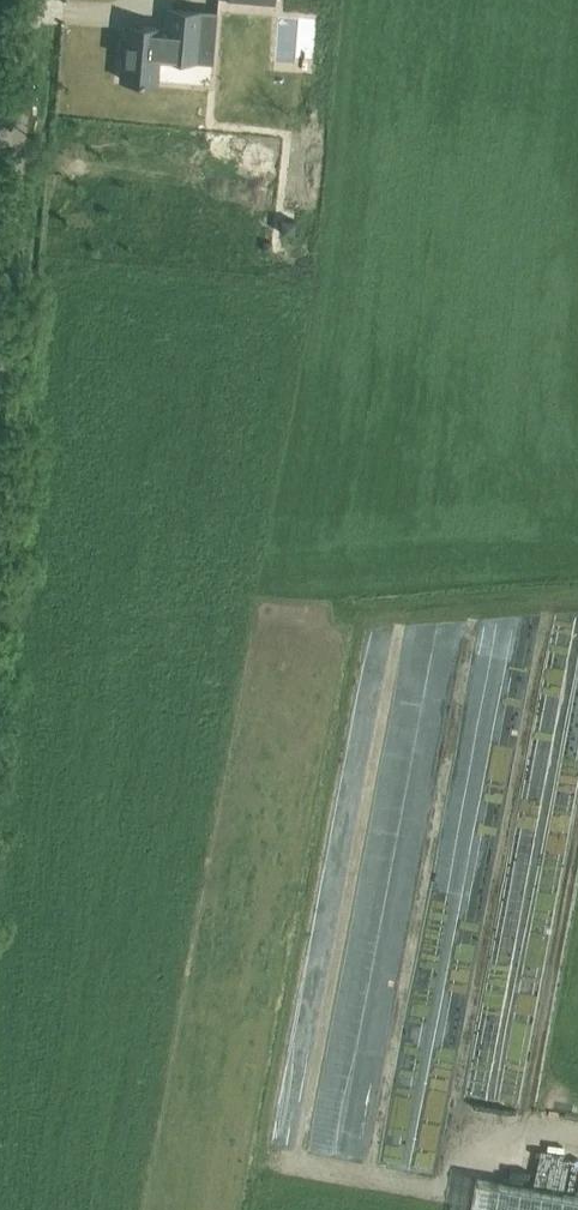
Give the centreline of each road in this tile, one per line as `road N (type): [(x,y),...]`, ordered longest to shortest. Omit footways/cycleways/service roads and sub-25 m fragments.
road 1 (unclassified): [(0,322),(16,132)]
road 2 (unclassified): [(16,132),(30,0)]

